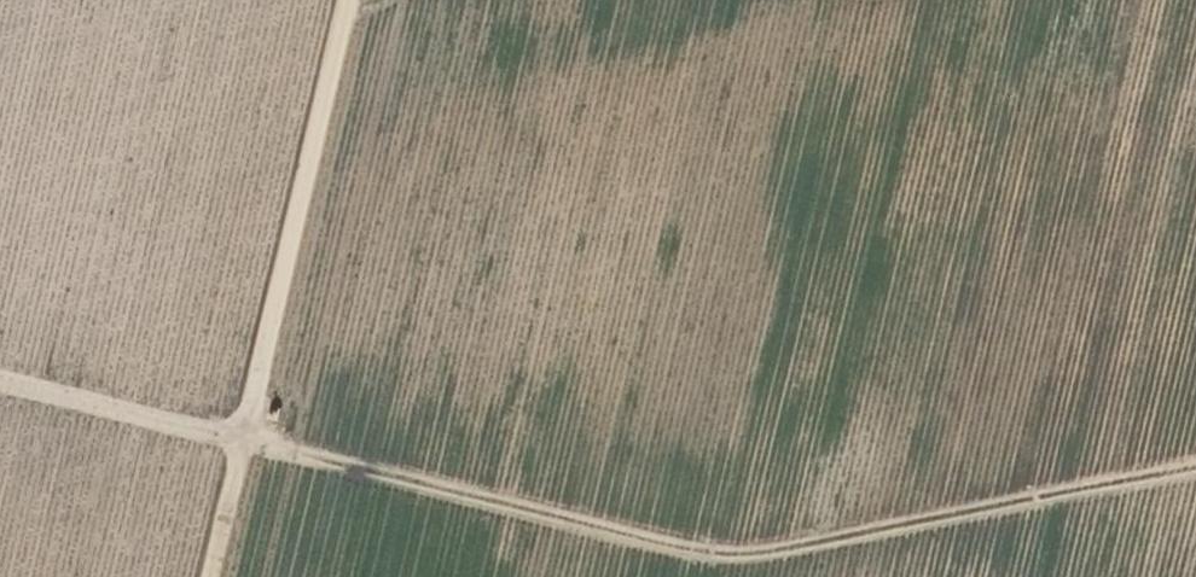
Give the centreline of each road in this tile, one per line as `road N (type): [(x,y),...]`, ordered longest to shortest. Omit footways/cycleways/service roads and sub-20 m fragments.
road 1 (track): [(0,379),(727,553),(1195,465)]
road 2 (track): [(206,576),(348,0)]

